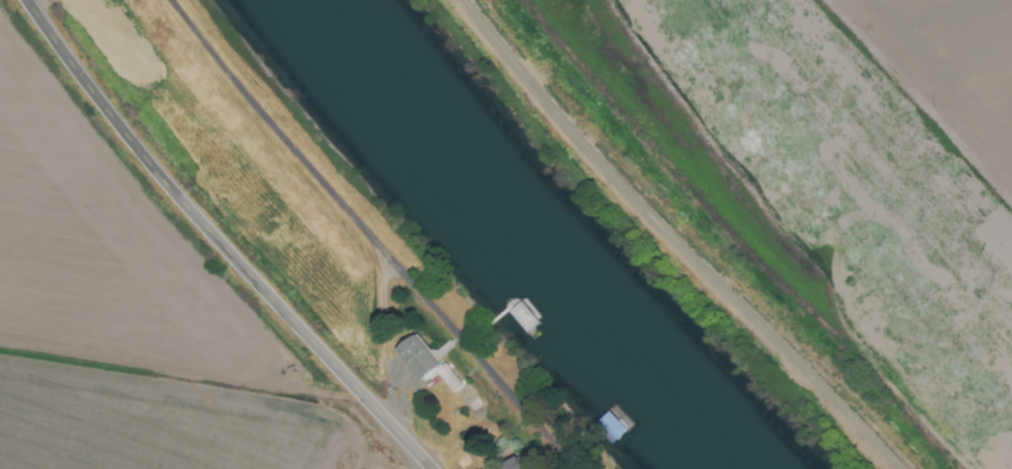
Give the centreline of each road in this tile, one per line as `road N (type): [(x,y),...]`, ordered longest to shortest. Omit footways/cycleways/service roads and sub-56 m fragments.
road 1 (tertiary): [(27,0),(141,155),(431,468)]

